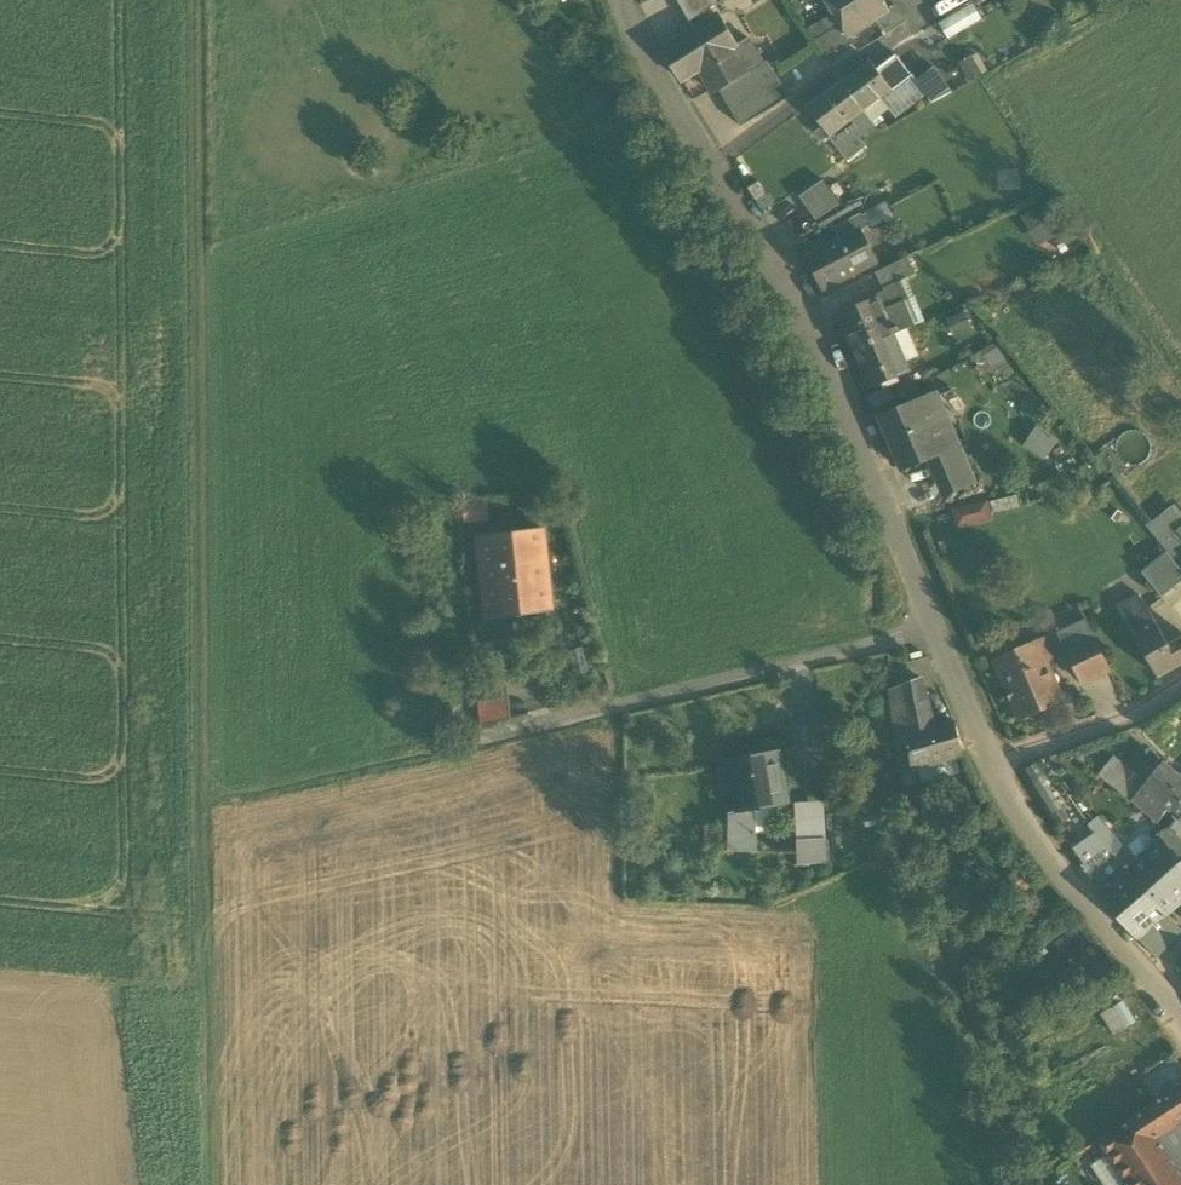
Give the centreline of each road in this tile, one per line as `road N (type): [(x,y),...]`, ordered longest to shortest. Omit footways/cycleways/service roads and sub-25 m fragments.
road 1 (track): [(202,0),(214,1184)]
road 2 (residential): [(629,0),(636,34),(708,164),(819,332),(933,626)]
road 3 (unclassified): [(933,626),(475,741)]
road 4 (residential): [(991,762),(1039,845),(1180,1020)]
road 5 (track): [(475,741),(211,805)]
road 6 (residential): [(991,762),(1131,717),(1180,683)]
road 7 (residential): [(933,626),(991,762)]

